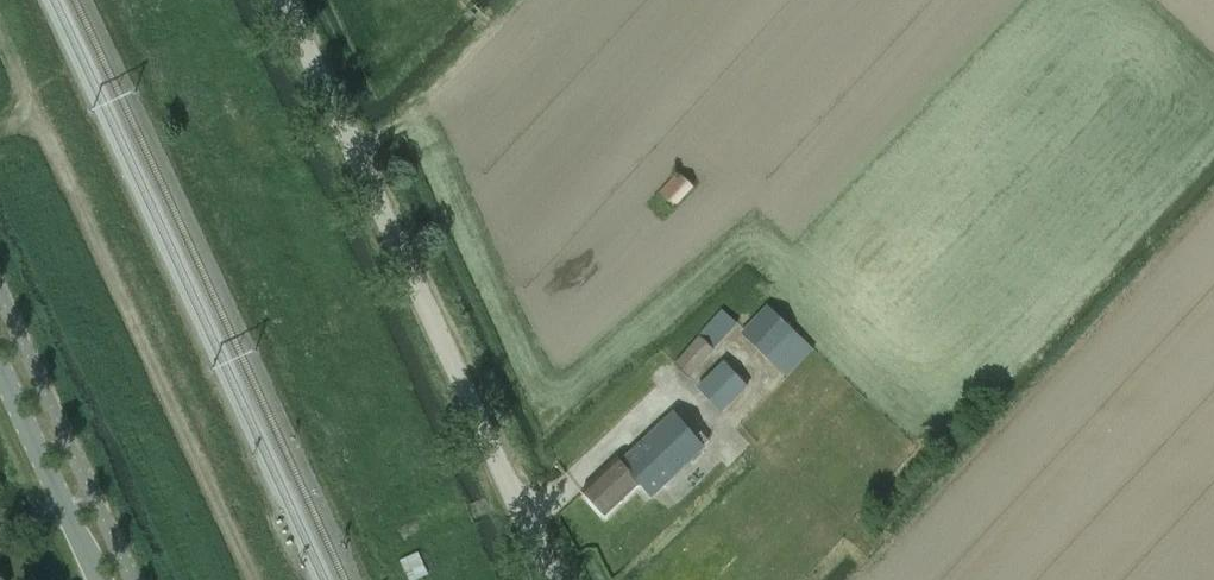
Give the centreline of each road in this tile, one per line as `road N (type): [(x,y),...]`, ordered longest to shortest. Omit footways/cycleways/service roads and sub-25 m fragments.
road 1 (unclassified): [(551,579),(282,0)]
road 2 (unclassified): [(98,579),(0,370)]

